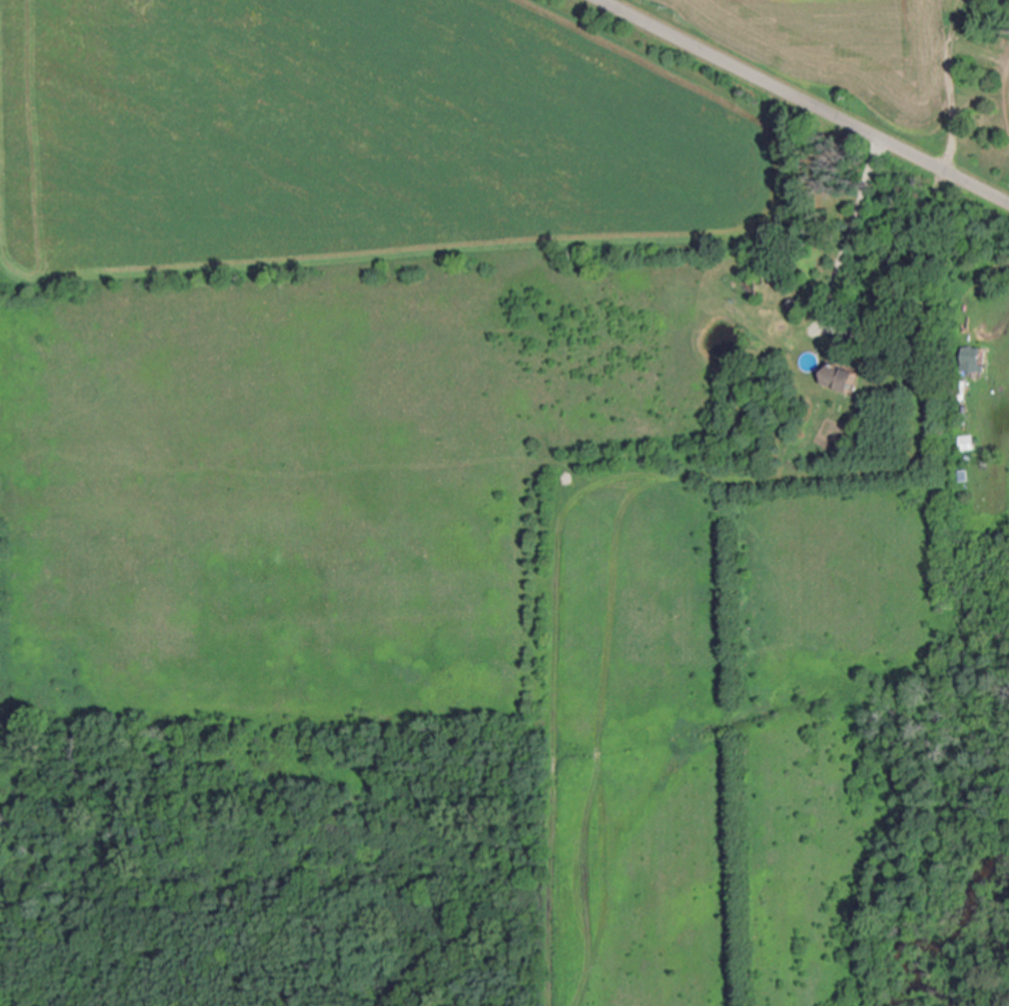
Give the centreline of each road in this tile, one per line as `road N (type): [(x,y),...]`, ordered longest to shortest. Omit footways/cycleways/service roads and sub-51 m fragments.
road 1 (residential): [(1008,209),(591,0)]

